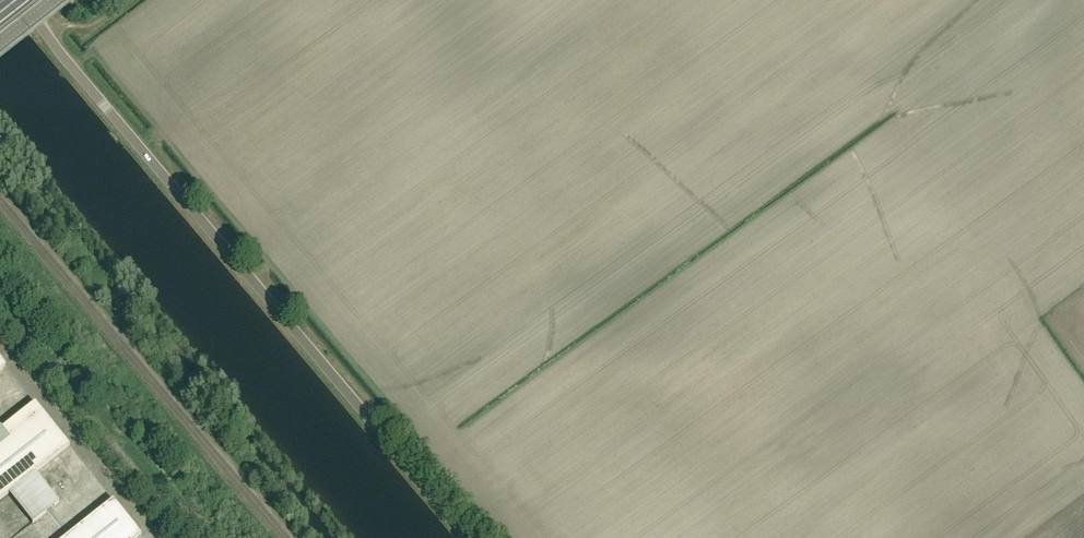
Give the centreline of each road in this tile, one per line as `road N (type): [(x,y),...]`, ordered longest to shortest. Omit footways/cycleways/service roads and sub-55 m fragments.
road 1 (unclassified): [(470,537),(19,0)]

